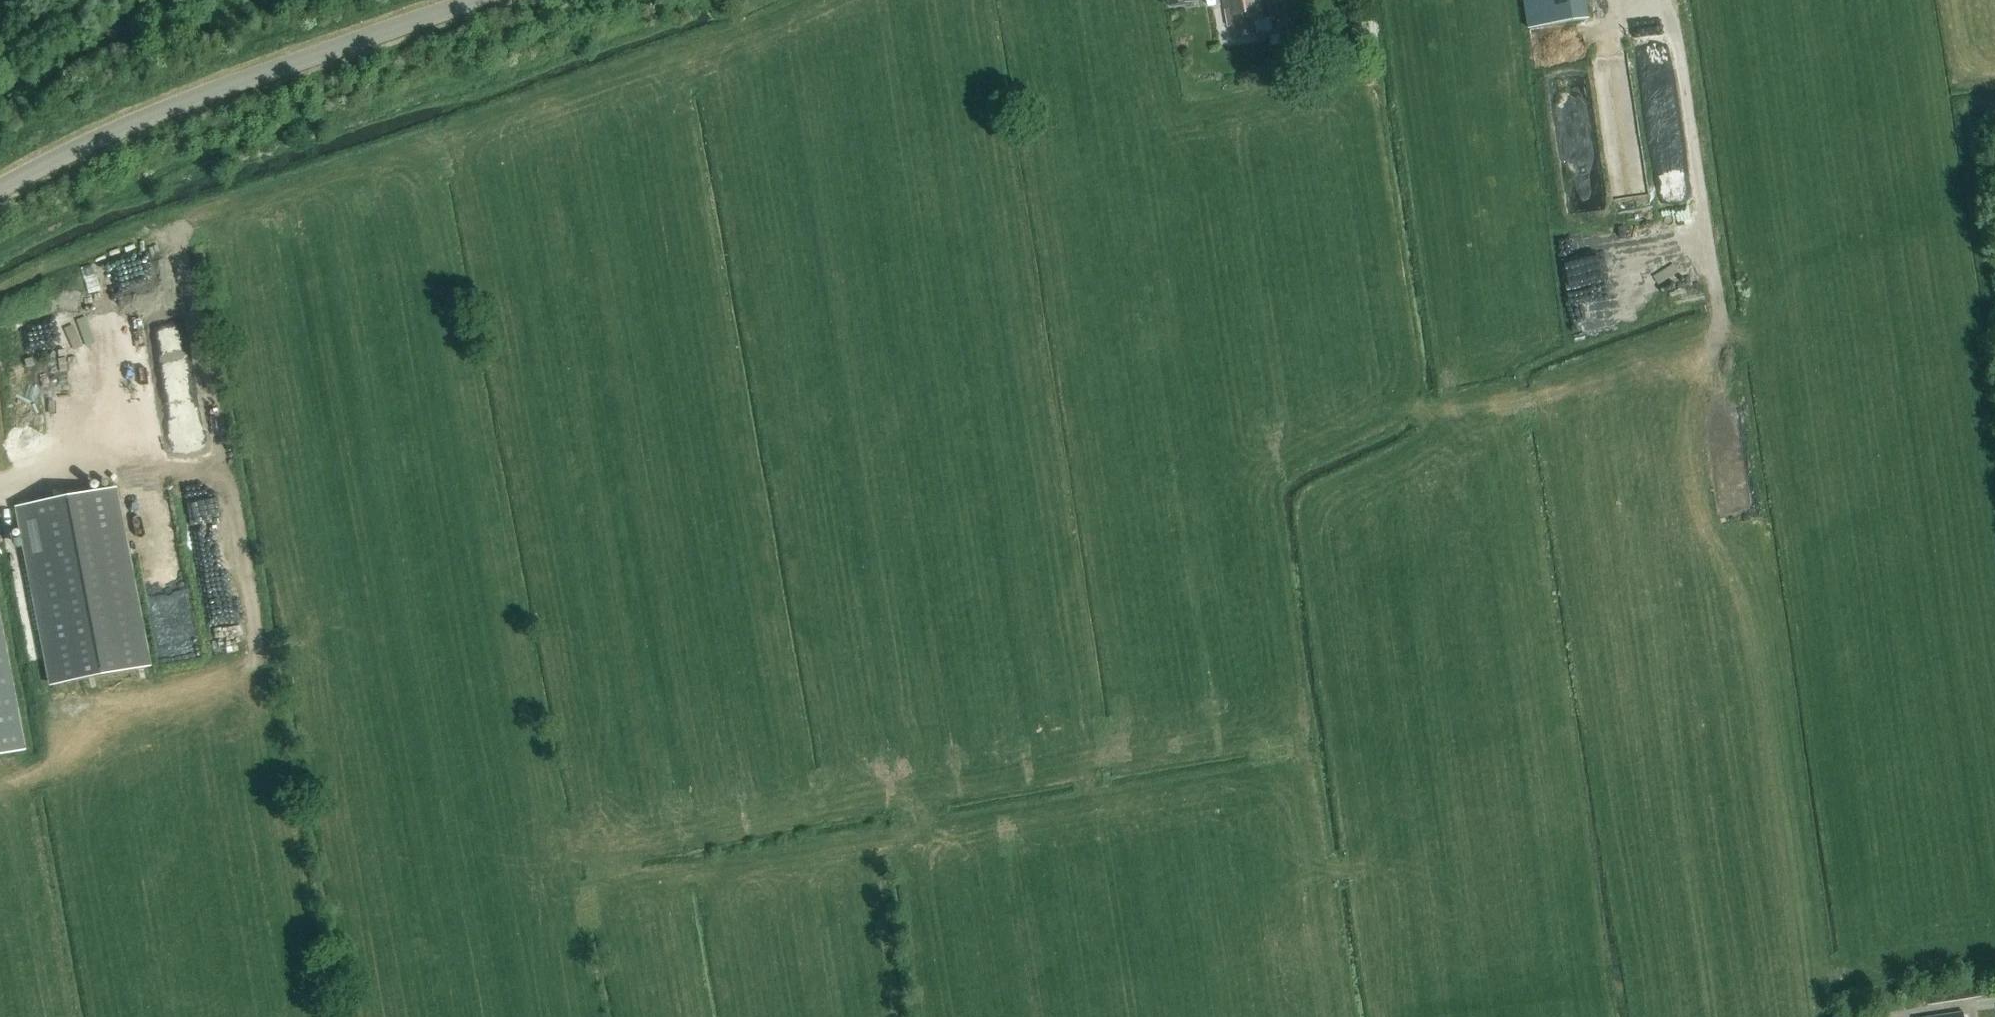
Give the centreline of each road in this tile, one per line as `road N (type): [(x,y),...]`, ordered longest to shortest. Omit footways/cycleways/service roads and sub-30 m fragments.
road 1 (unclassified): [(0,190),(157,115),(479,0)]

